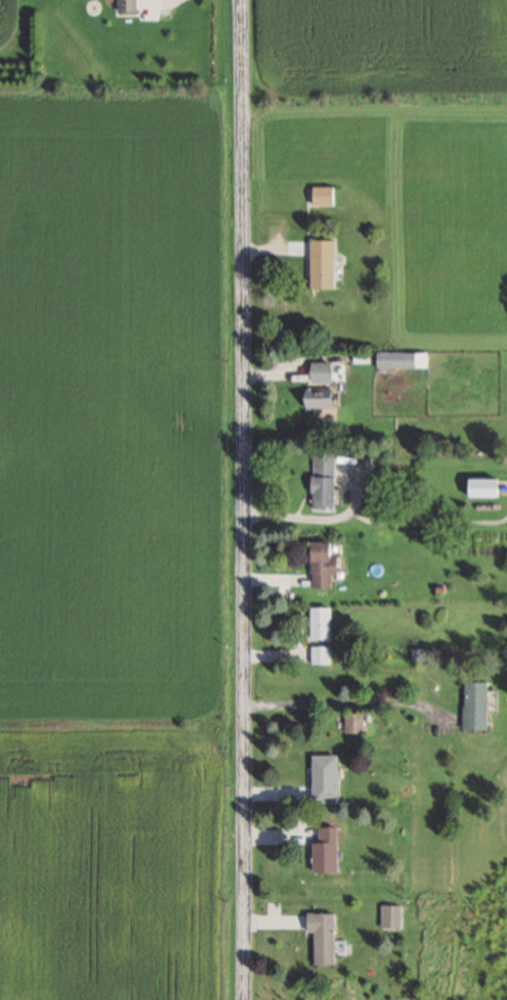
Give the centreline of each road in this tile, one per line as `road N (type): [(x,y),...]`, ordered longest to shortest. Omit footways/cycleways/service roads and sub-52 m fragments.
road 1 (tertiary): [(242,999),(239,0)]

